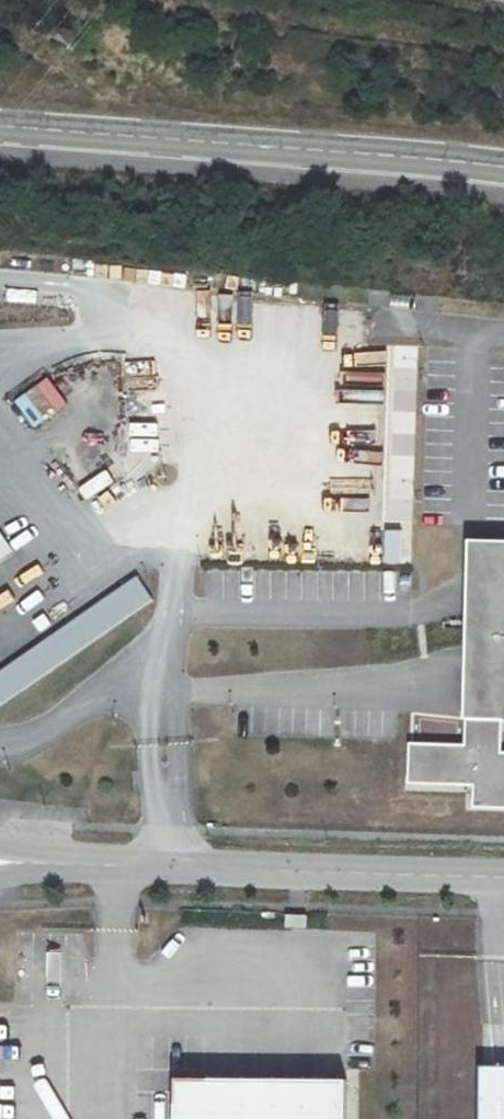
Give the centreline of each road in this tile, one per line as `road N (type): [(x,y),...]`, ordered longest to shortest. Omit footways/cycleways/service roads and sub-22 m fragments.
road 1 (tertiary): [(503,166),(0,126)]
road 2 (residential): [(0,863),(503,885)]

